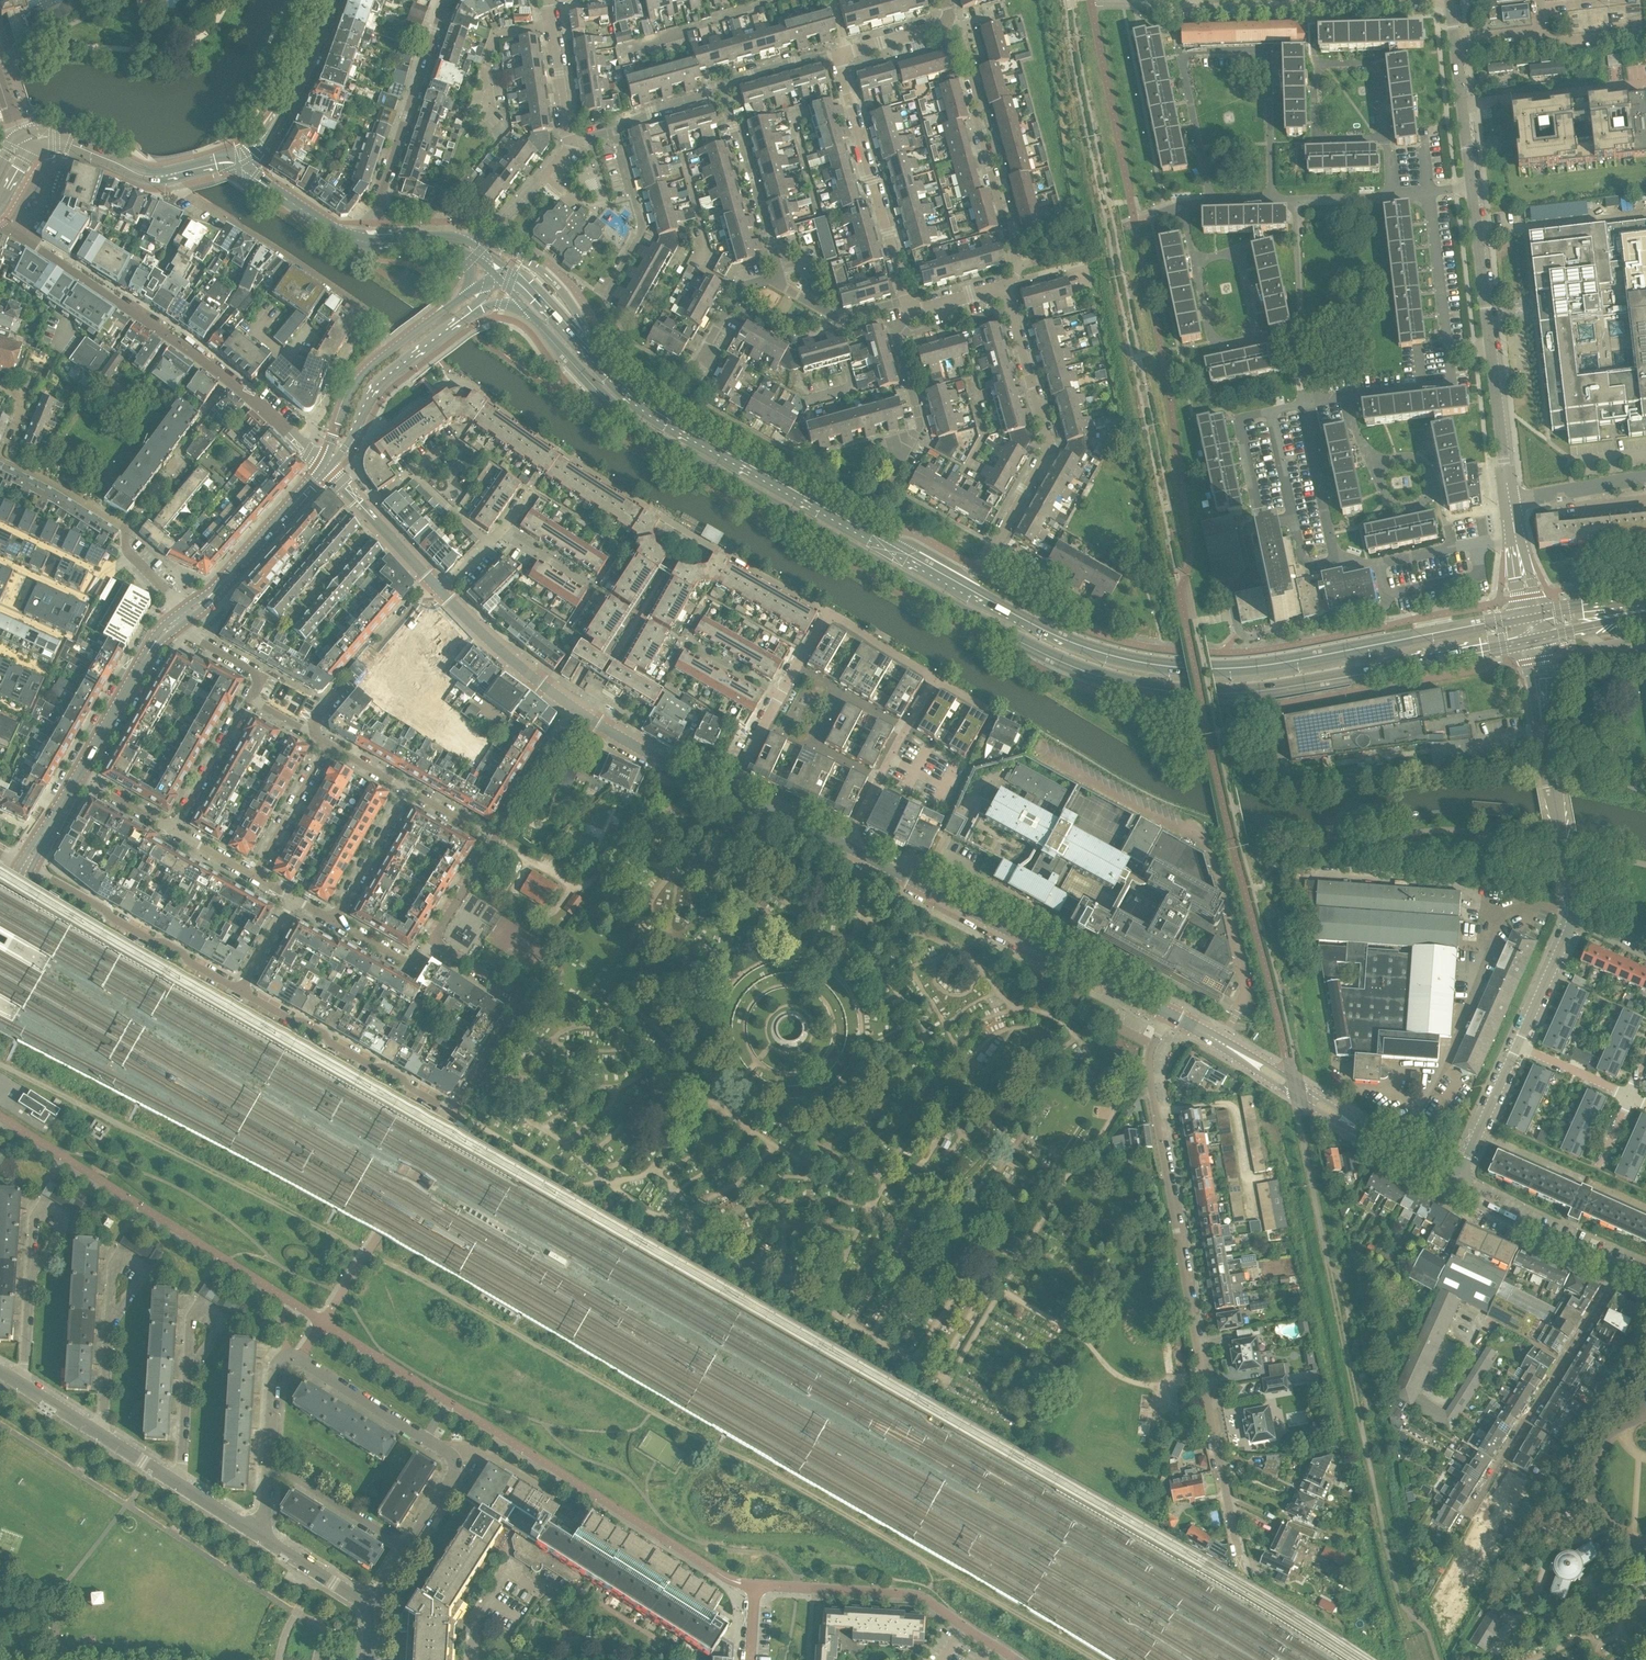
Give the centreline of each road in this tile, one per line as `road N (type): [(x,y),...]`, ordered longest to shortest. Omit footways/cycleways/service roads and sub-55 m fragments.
road 1 (secondary): [(526,310),(633,424),(996,628),(1103,678),(1216,694),(1532,638)]
road 2 (secondary): [(1529,617),(1280,664),(1185,668),(1056,636),(892,551)]
road 3 (residential): [(1156,1114),(1241,1567)]
road 4 (secondary): [(892,551),(656,418),(523,283)]
road 5 (residential): [(455,382),(475,387),(688,533),(829,611)]
road 6 (residential): [(1517,543),(1379,563),(1335,559),(1294,339)]
road 7 (residential): [(1004,284),(1050,446),(979,569),(960,571),(912,545),(892,551)]
road 8 (residential): [(269,1462),(275,1370),(300,1360),(456,1461),(407,1548)]
road 9 (residential): [(1274,200),(1271,55),(1197,51),(1182,64),(1211,202)]
road 10 (residential): [(297,443),(201,360),(0,222)]
road 11 (residential): [(1169,1014),(845,846)]
road 12 (residential): [(750,1659),(754,1585),(913,1594),(1014,1659)]
road 13 (residential): [(1450,1187),(1169,1014)]
road 14 (residential): [(1509,501),(1471,187)]
road 15 (residential): [(1161,0),(1194,8),(1450,1)]
road 16 (residential): [(1469,1515),(1620,1268)]
road 17 (residential): [(1004,284),(1017,267),(960,30),(948,21)]
road 18 (residential): [(910,306),(849,100),(844,54)]
road 19 (residential): [(456,1113),(240,990)]
road 20 (residential): [(240,990),(24,867)]
road 21 (residential): [(370,315),(189,197),(167,175)]
road 22 (residential): [(456,1113),(521,1002),(435,940)]
road 23 (secondary): [(465,294),(355,385),(326,468)]
road 24 (residential): [(376,212),(446,0)]
road 25 (secondary): [(182,616),(326,468)]
road 26 (residential): [(829,611),(762,726),(734,793)]
road 27 (residential): [(1575,915),(1543,712)]
road 28 (residential): [(781,276),(720,86)]
road 29 (residential): [(1156,1114),(1231,1104),(1254,1218)]
road 30 (secondary): [(78,776),(150,649),(182,616)]
road 31 (residential): [(435,585),(317,716),(315,731)]
road 32 (residential): [(845,846),(936,679)]
road 33 (tertiary): [(239,164),(278,114),(330,0)]
road 34 (residential): [(1620,1268),(1450,1187)]
road 35 (residential): [(576,710),(439,589)]
road 36 (residential): [(734,793),(576,710)]
road 37 (residential): [(607,289),(642,223),(613,128)]
road 38 (secondary): [(356,428),(378,384),(470,312)]
road 39 (residential): [(407,1548),(269,1462)]
road 40 (residential): [(435,585),(326,468)]
road 41 (residential): [(1450,1187),(1517,1045)]
road 42 (residential): [(901,449),(921,424),(898,337),(910,306)]
road 43 (residential): [(182,616),(127,550),(125,532),(85,502)]
road 44 (residential): [(495,839),(576,710)]
road 45 (residential): [(249,697),(173,829)]
road 46 (residential): [(408,789),(333,920)]
road 47 (residential): [(253,875),(328,745)]
road 48 (residential): [(1471,187),(1454,38)]
road 49 (residential): [(1387,140),(1317,141),(1315,62)]
road 50 (residential): [(297,443),(324,409),(341,360),(370,315)]
road 51 (residential): [(781,276),(784,290),(834,318),(910,306)]
road 52 (residential): [(1517,1045),(1575,915)]
road 53 (residential): [(570,140),(548,0)]
road 54 (residential): [(1509,501),(1645,476)]
road 55 (tertiary): [(353,238),(239,164)]
road 56 (residential): [(370,1608),(259,1533)]
road 57 (residential): [(1387,140),(1380,76),(1364,64),(1315,62)]
road 58 (residential): [(720,86),(844,54)]
road 59 (residential): [(936,679),(829,611)]
road 60 (residential): [(1630,1096),(1517,1045)]
road 61 (residential): [(845,846),(734,793)]
road 62 (residential): [(1195,262),(1210,336),(1257,341)]
road 63 (residential): [(333,920),(410,962),(435,940)]

